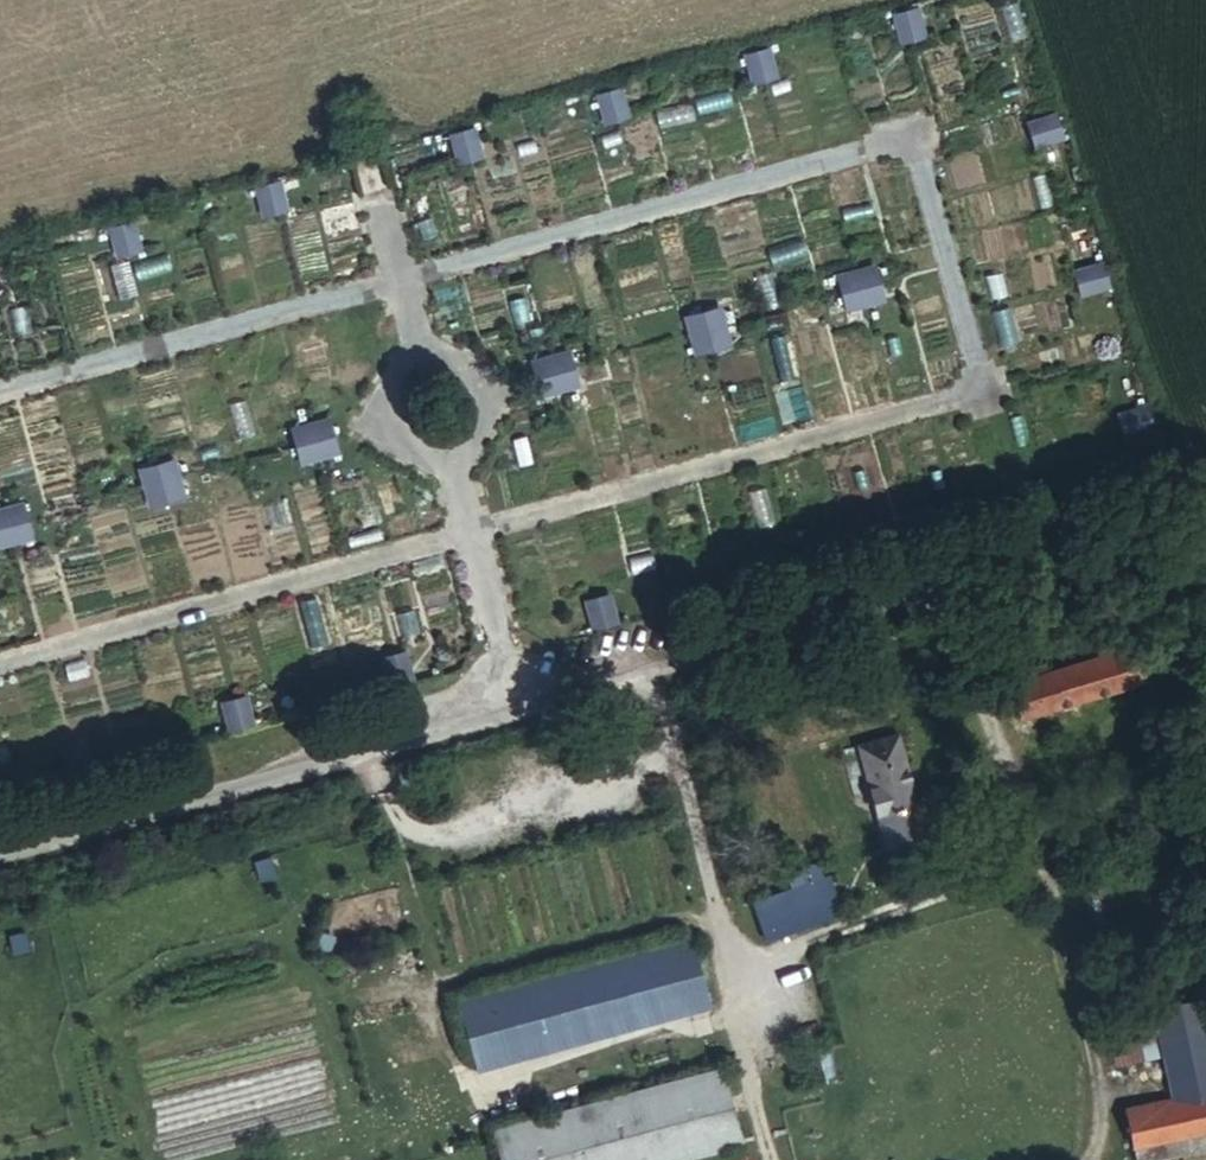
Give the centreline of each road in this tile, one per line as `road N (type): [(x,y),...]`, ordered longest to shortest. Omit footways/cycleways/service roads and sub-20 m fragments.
road 1 (unclassified): [(0,854),(959,586),(1152,524)]

